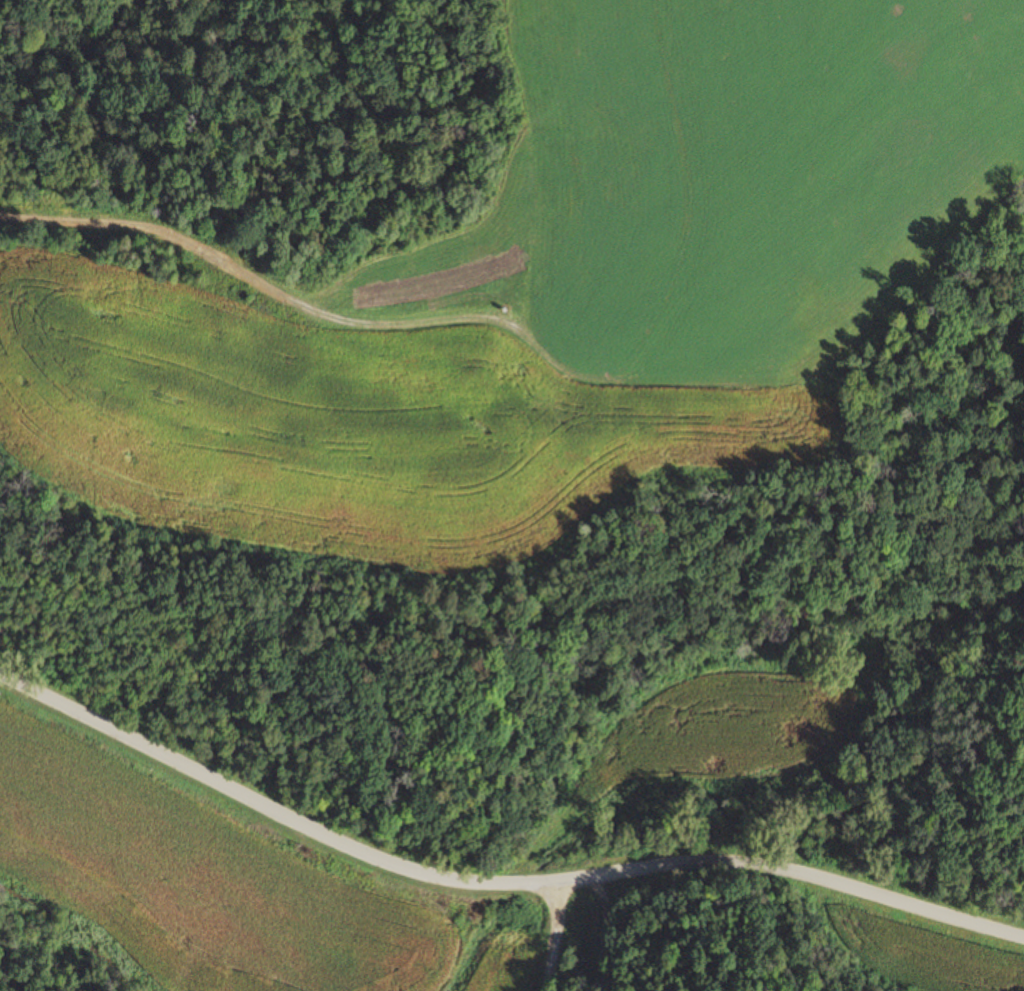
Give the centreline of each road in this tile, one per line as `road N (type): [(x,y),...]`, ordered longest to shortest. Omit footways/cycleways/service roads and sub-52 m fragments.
road 1 (residential): [(1023,950),(906,919),(552,867),(401,878),(0,679)]
road 2 (residential): [(466,990),(401,919),(401,878)]

